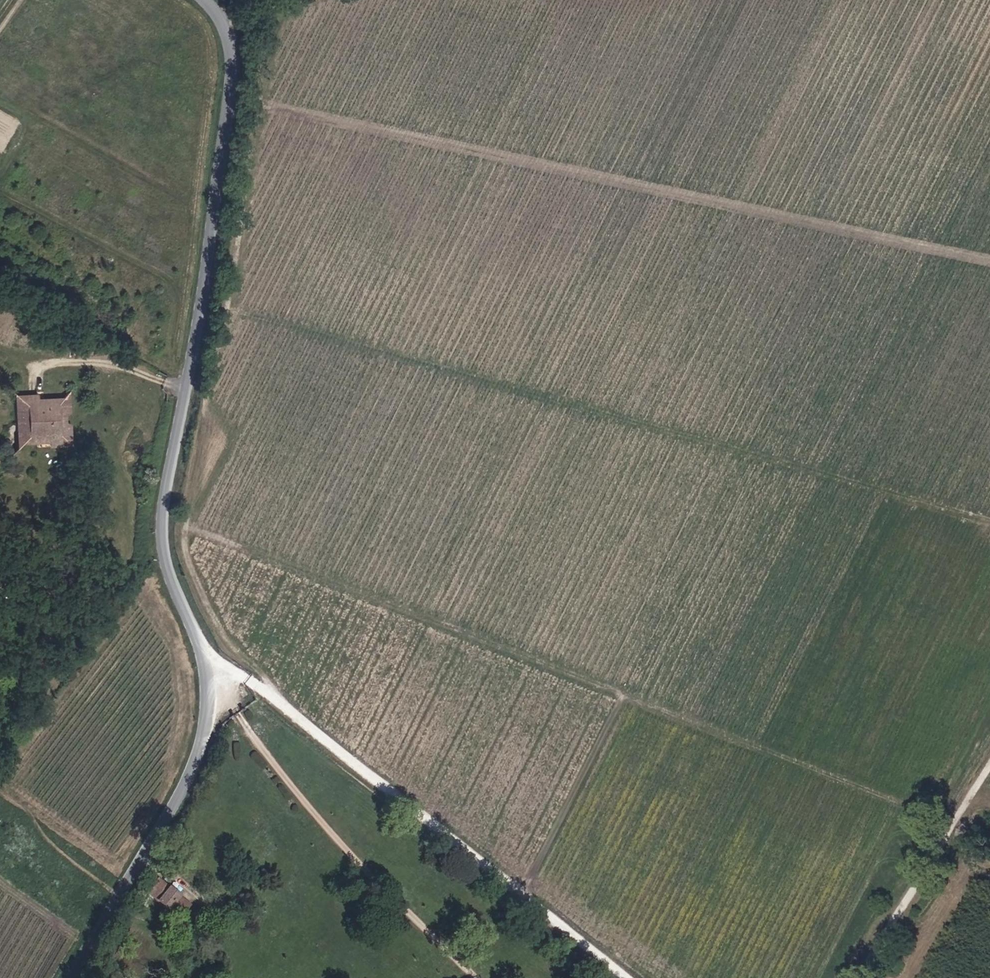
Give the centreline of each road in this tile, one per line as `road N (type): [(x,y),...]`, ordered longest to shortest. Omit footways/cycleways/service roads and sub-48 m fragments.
road 1 (unclassified): [(204,0),(228,45),(230,93),(165,553),(206,649),(211,726),(186,793),(74,977)]

